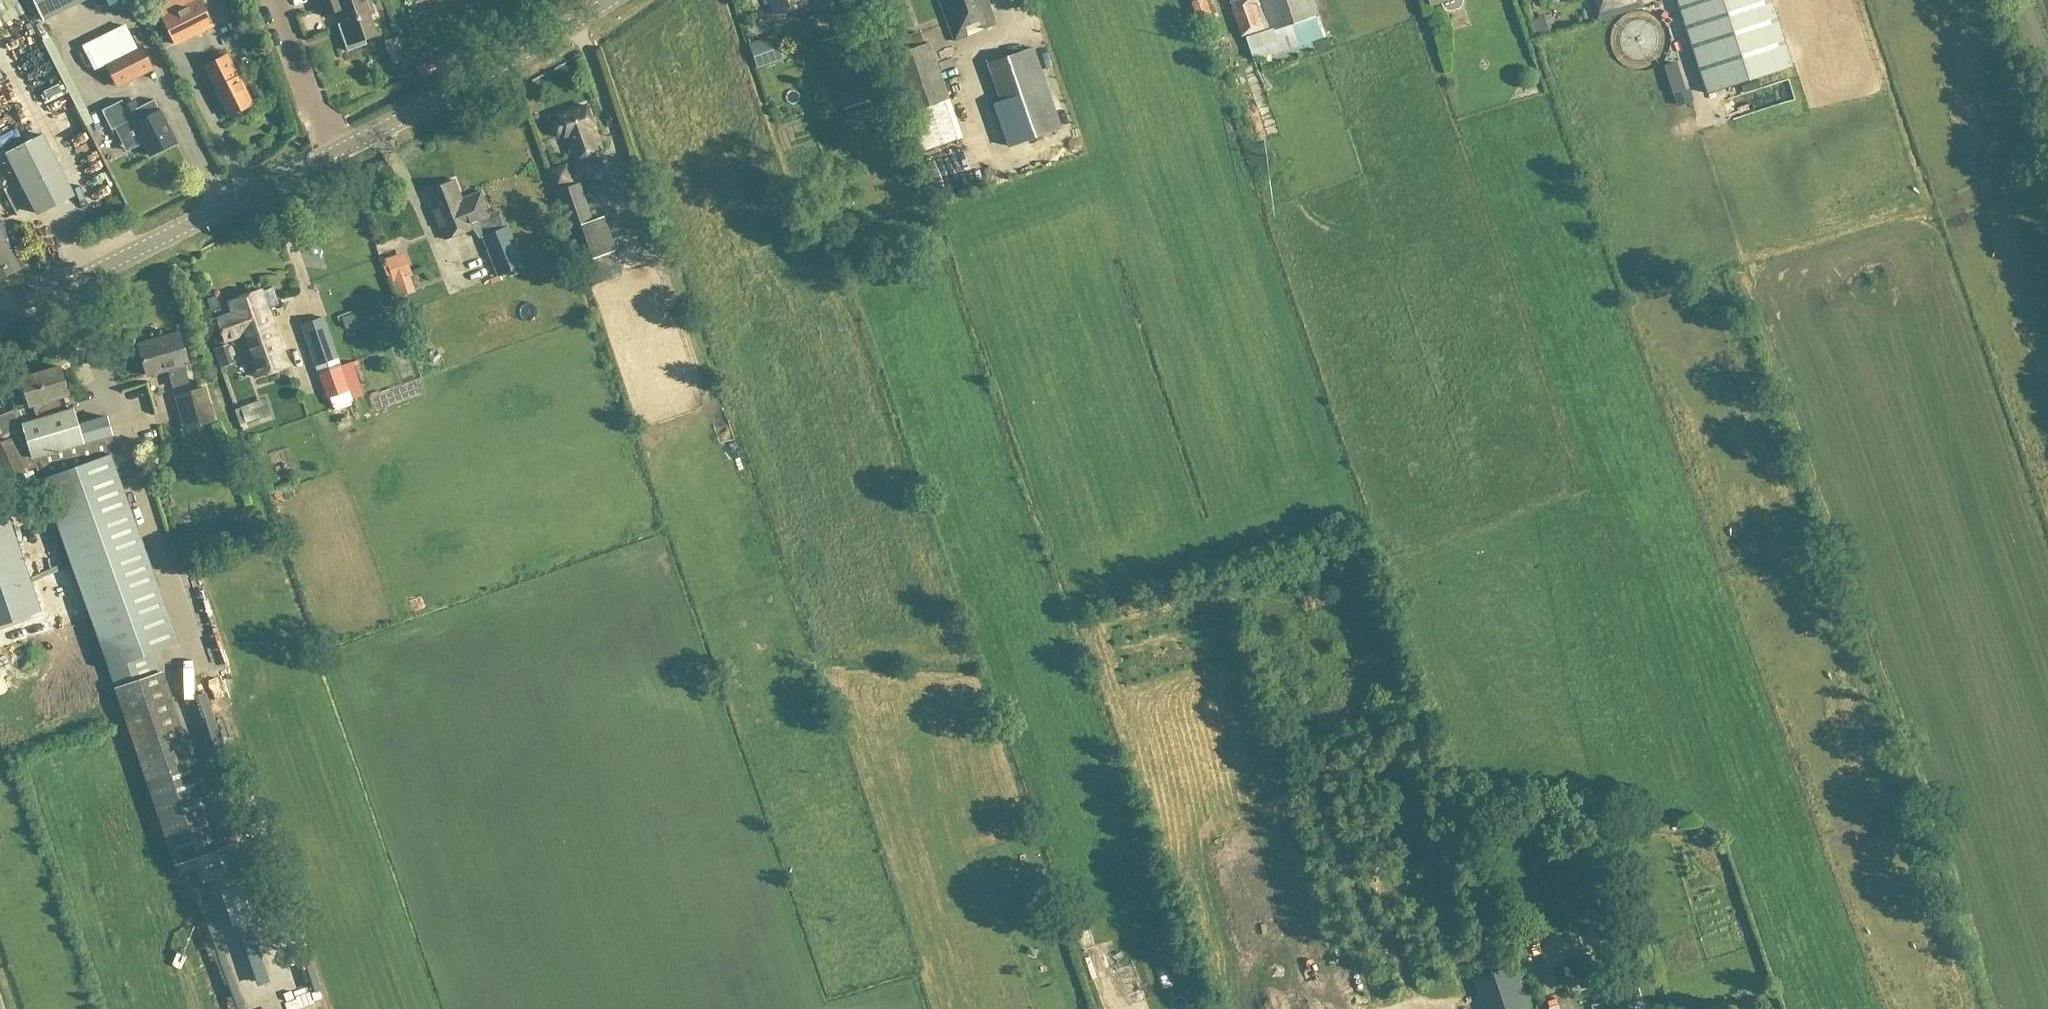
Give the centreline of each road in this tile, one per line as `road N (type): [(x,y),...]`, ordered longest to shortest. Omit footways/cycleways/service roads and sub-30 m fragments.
road 1 (unclassified): [(0,320),(543,44),(610,0)]

